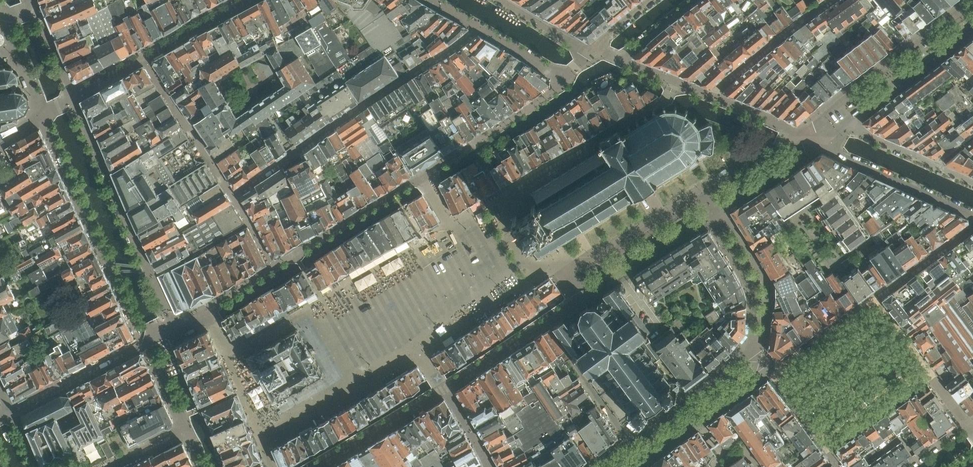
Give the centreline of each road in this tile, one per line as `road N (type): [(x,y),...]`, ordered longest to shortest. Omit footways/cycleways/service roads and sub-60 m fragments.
road 1 (residential): [(972,2),(835,105)]
road 2 (residential): [(818,146),(972,219)]
road 3 (residential): [(848,121),(972,26)]

